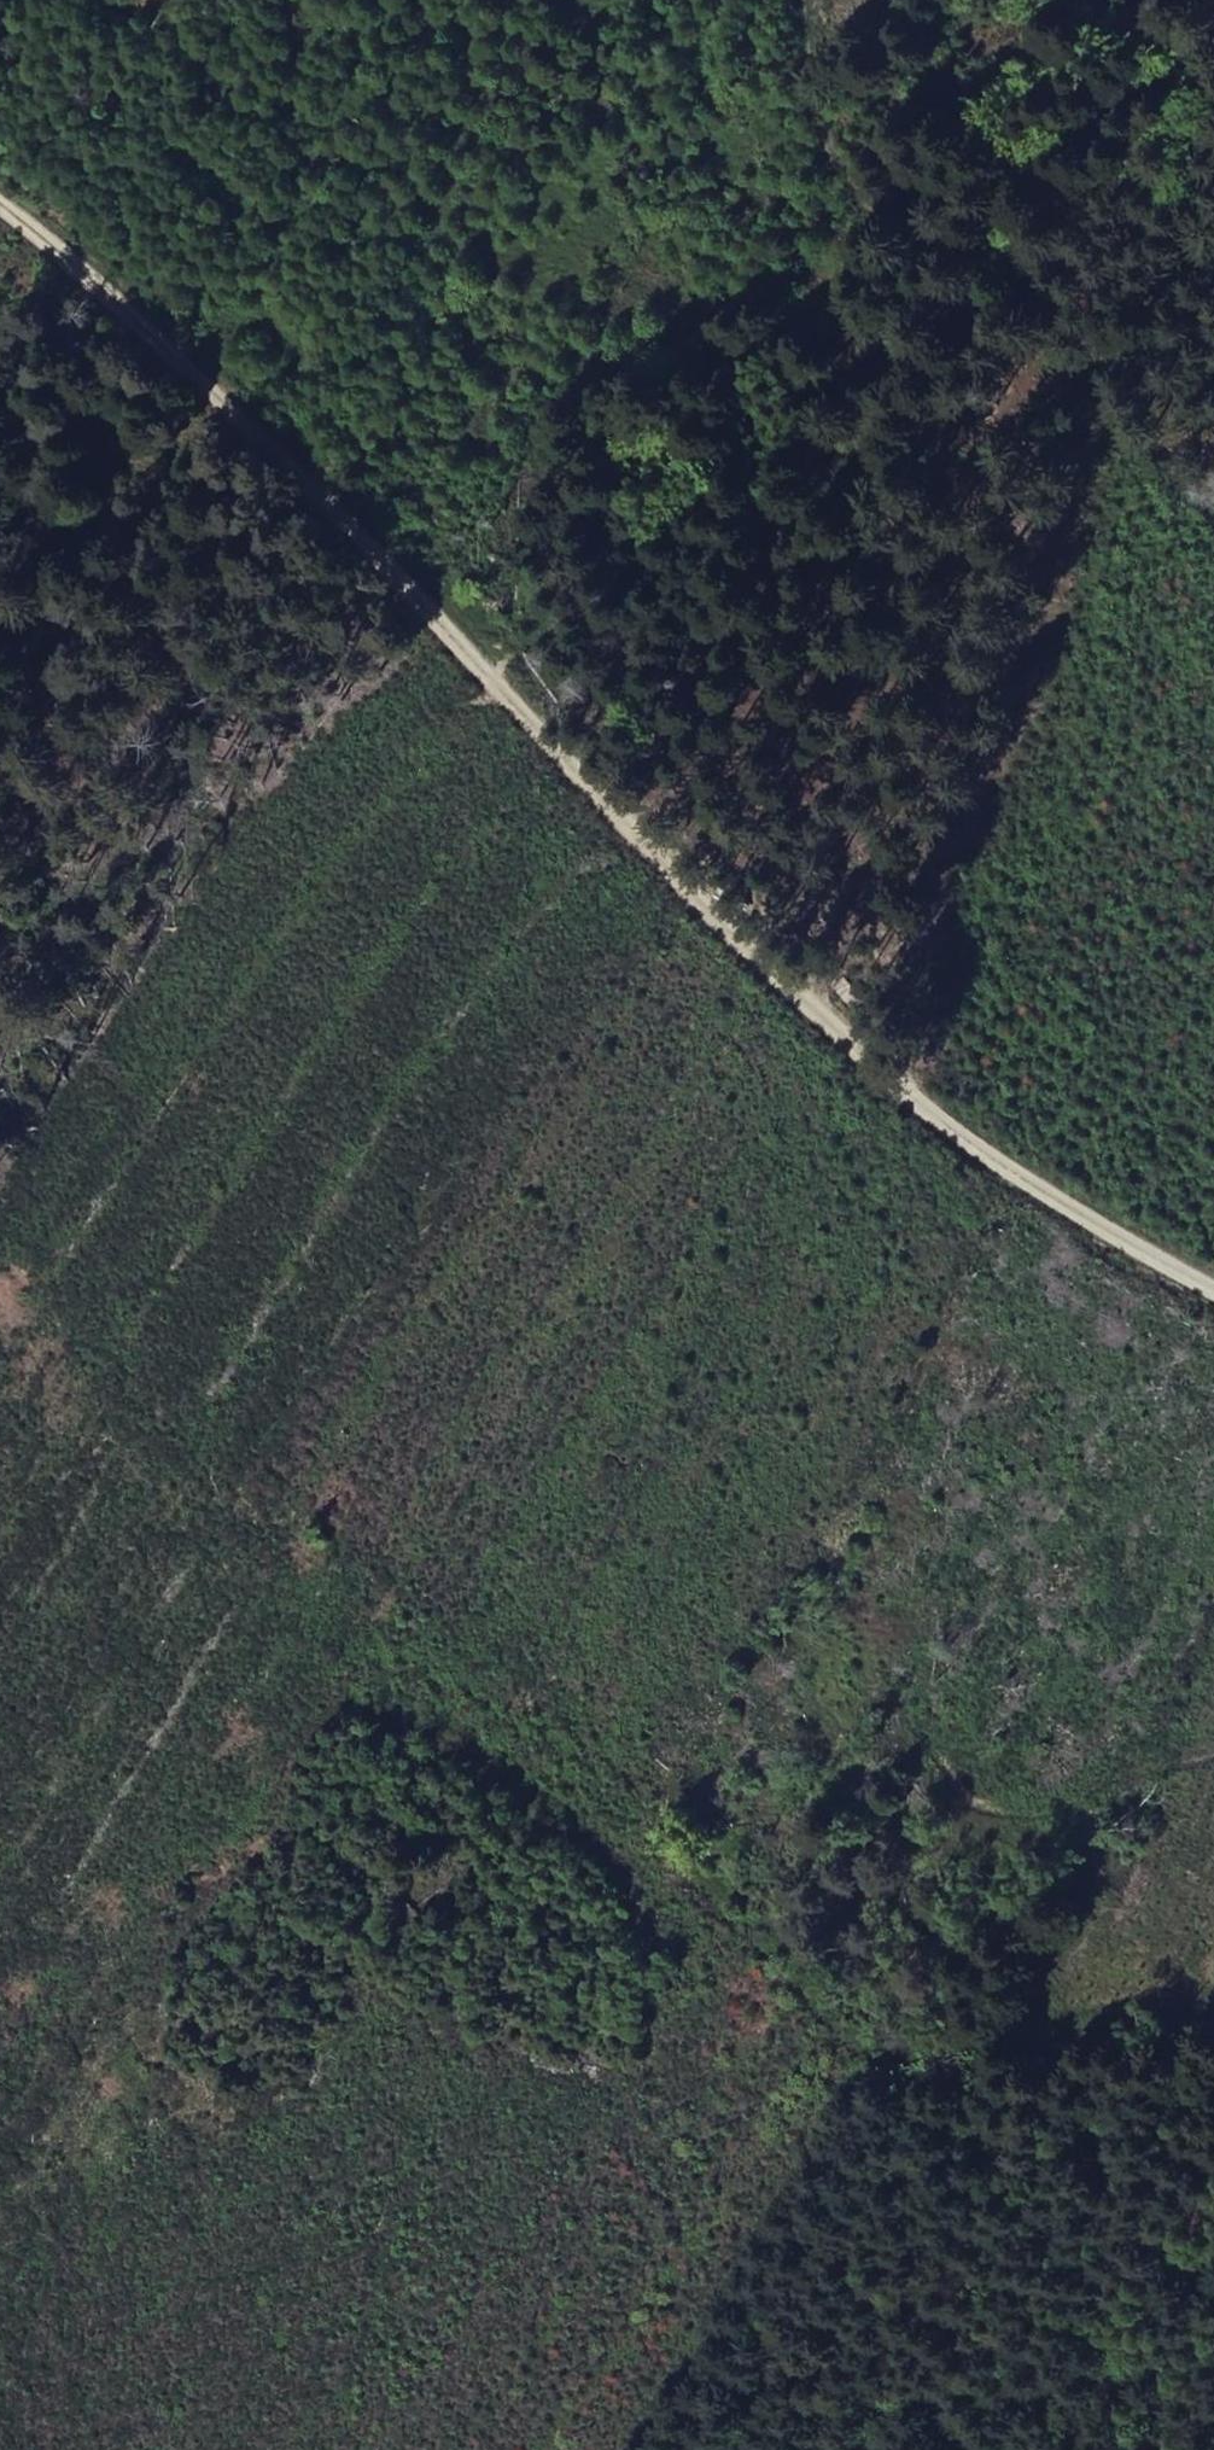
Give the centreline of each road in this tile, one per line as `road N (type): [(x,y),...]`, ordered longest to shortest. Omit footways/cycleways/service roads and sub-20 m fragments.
road 1 (track): [(0,211),(108,290),(826,1062),(1213,1291)]
road 2 (track): [(1213,381),(940,148),(850,0)]

